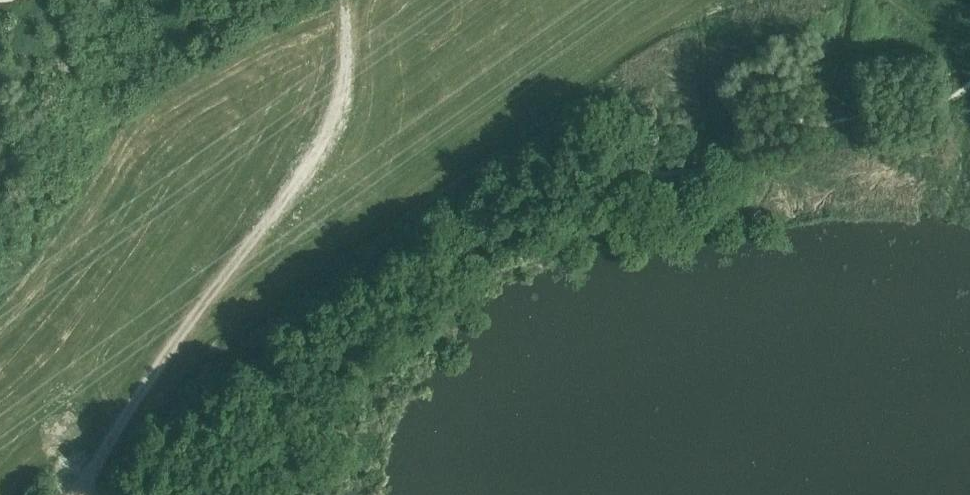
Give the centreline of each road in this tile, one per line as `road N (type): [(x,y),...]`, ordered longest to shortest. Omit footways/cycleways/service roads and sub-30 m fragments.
road 1 (track): [(150,379),(672,23),(740,0)]
road 2 (track): [(82,494),(150,379),(325,135),(346,36)]

